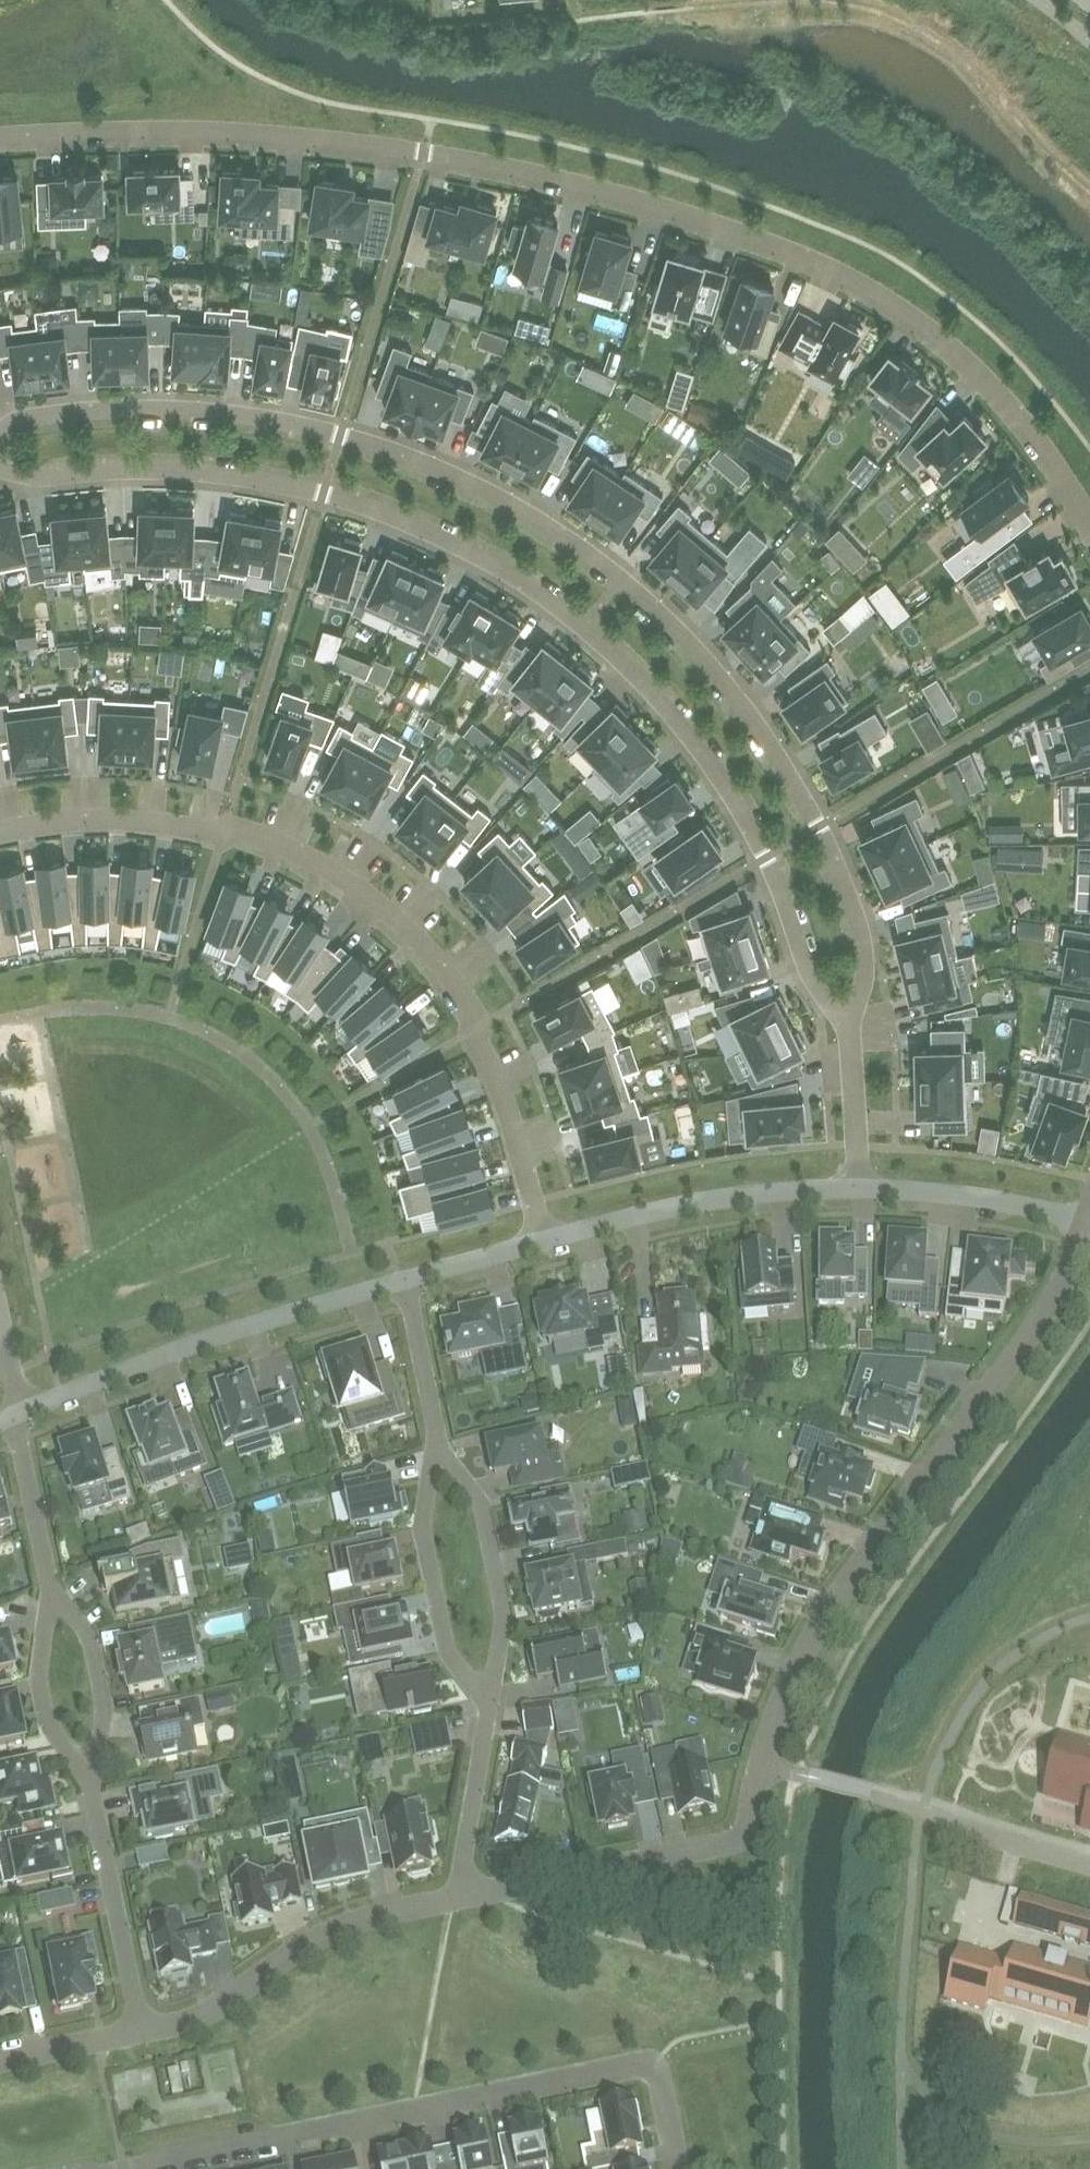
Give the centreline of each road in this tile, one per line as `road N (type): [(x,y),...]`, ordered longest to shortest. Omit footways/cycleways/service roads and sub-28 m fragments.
road 1 (residential): [(1089,519),(1045,451),(967,365),(893,304),(821,261),(736,231),(581,186),(370,146),(141,131),(0,139)]
road 2 (residential): [(853,1032),(866,975),(861,940),(820,828),(748,710),(659,609),(551,528),(390,449),(272,420),(151,411),(47,415),(0,438)]
road 3 (residential): [(853,1032),(809,980),(751,833),(680,727),(590,638),(530,593),(387,518),(265,480),(176,472),(44,481),(0,468)]
road 4 (residential): [(462,1898),(710,1852),(749,1837),(776,1725),(808,1646),(854,1569),(1054,1299),(1088,1221)]
road 5 (residential): [(549,1244),(473,1009),(439,963),(368,892),(328,865),(239,832),(107,821),(0,833)]
road 6 (residential): [(137,2168),(655,2065),(679,2168)]
road 7 (residential): [(21,1411),(187,1349),(404,1283)]
road 8 (residential): [(146,2031),(235,1999),(331,1936),(462,1898)]
road 9 (residential): [(549,1244),(681,1207),(857,1187)]
road 10 (residential): [(89,1778),(146,2031)]
road 11 (residential): [(441,1464),(423,1535),(451,1660),(488,1703)]
road 12 (residential): [(488,1703),(502,1619),(480,1505),(441,1464)]
road 13 (residential): [(857,1187),(977,1196),(1088,1221)]
road 14 (residential): [(53,1590),(91,1637),(104,1704),(89,1778)]
road 15 (residential): [(53,1590),(39,1678),(47,1718),(89,1778)]
road 16 (residential): [(462,1898),(488,1703)]
road 17 (residential): [(404,1283),(441,1464)]
road 18 (residential): [(7,1418),(53,1590)]
road 19 (residential): [(857,1187),(853,1032)]
road 20 (residential): [(404,1283),(549,1244)]
road 21 (residential): [(0,2063),(146,2031)]

